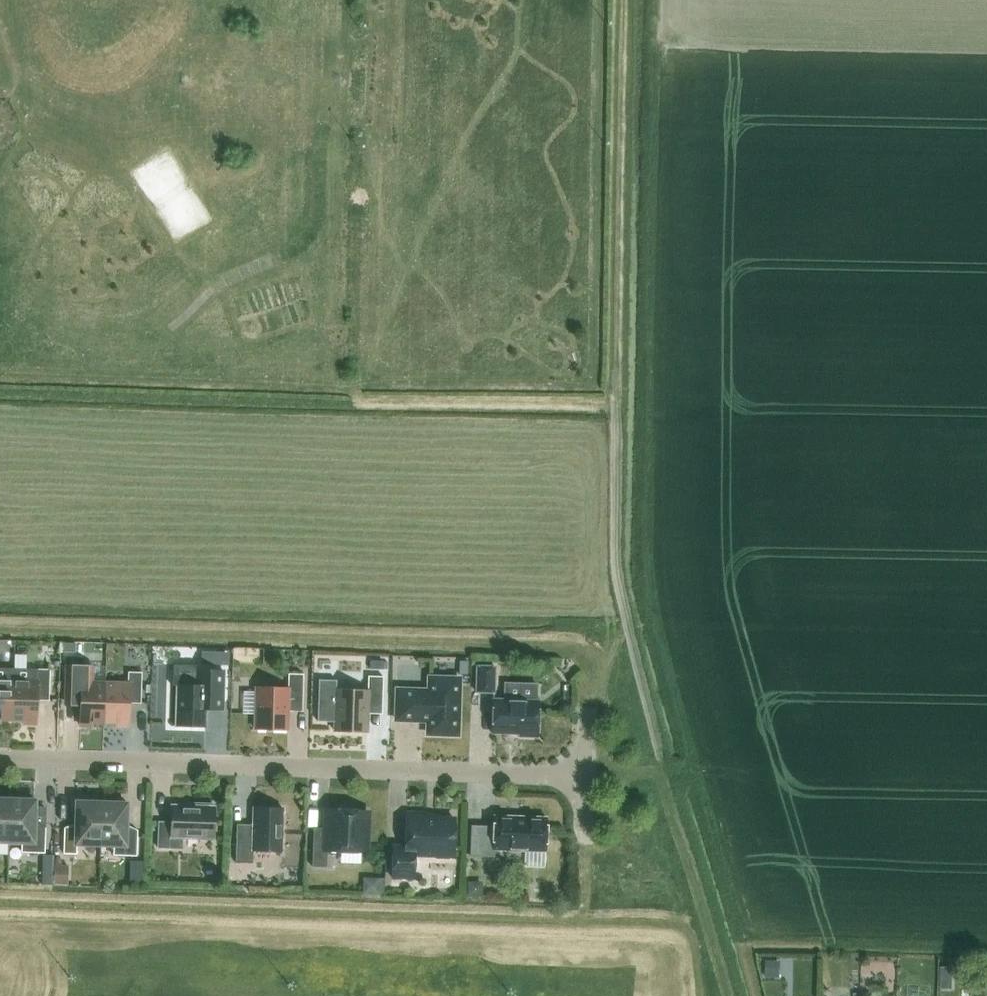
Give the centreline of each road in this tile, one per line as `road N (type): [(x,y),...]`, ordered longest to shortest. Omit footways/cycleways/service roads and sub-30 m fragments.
road 1 (residential): [(0,761),(582,776)]

